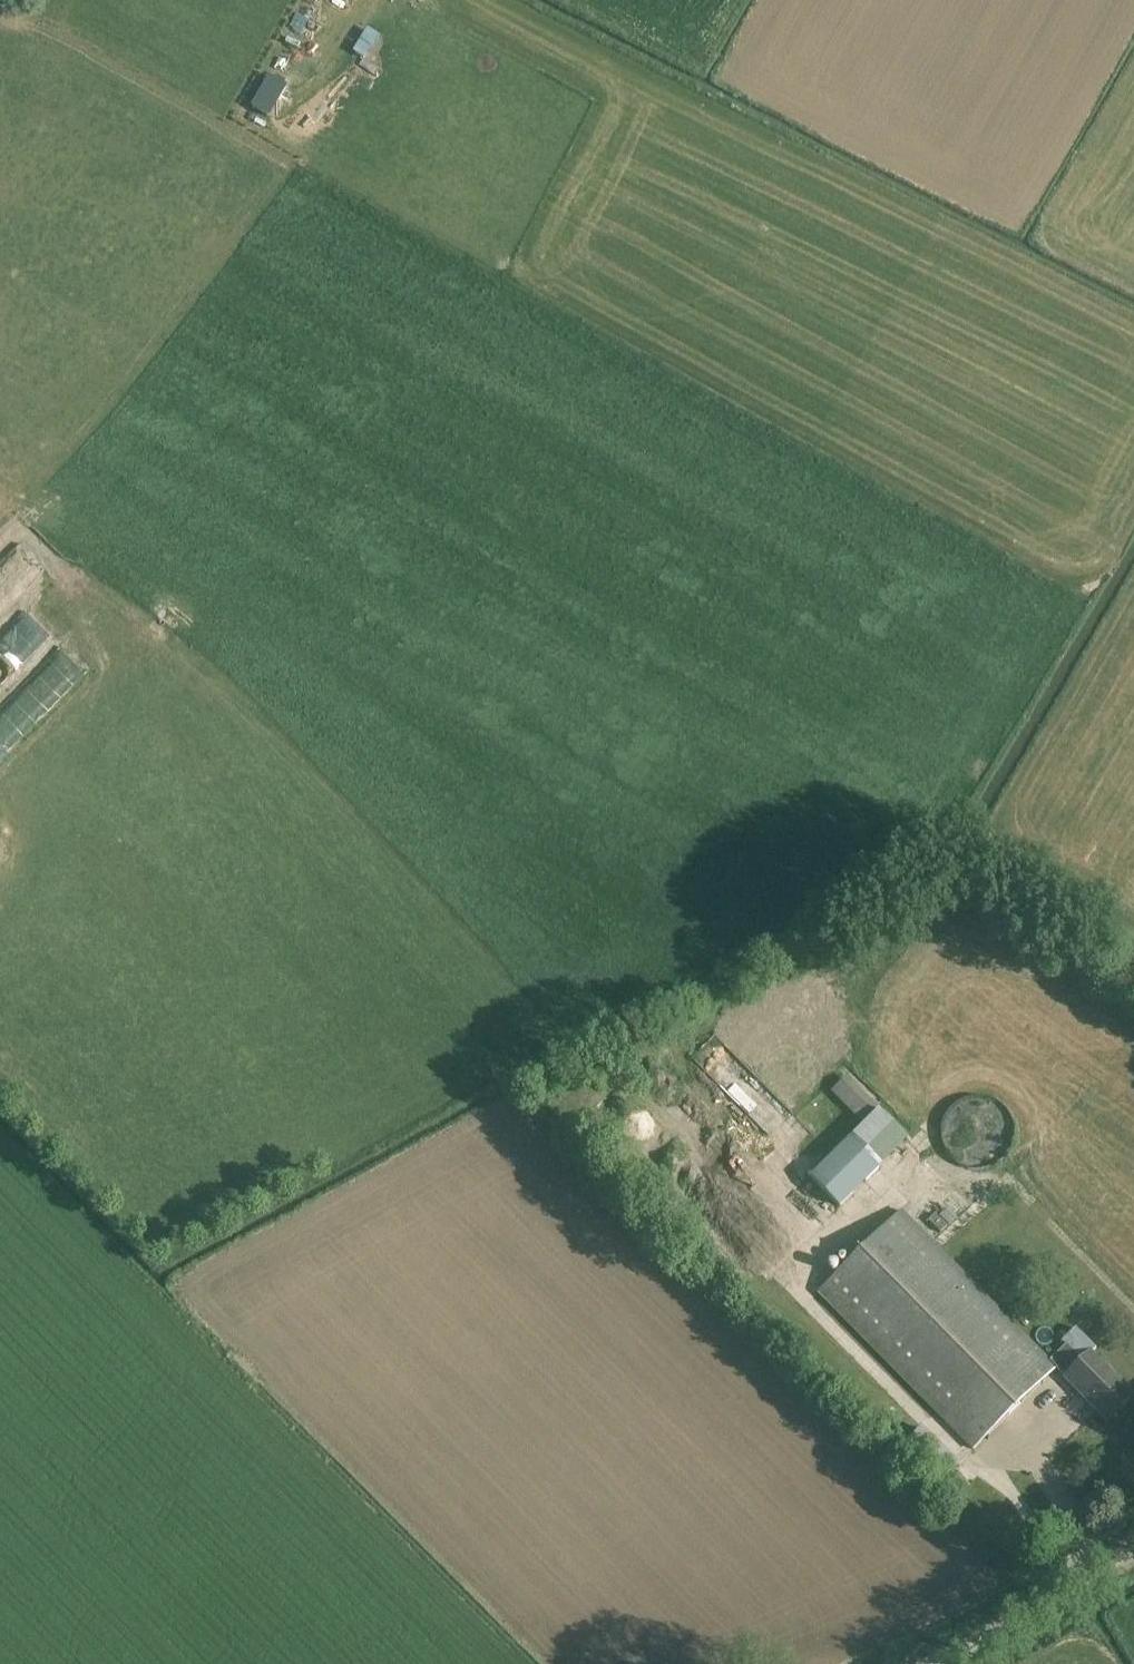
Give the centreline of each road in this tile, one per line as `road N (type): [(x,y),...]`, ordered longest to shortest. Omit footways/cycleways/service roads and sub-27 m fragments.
road 1 (unclassified): [(912,1663),(1045,1607),(1133,1556)]

